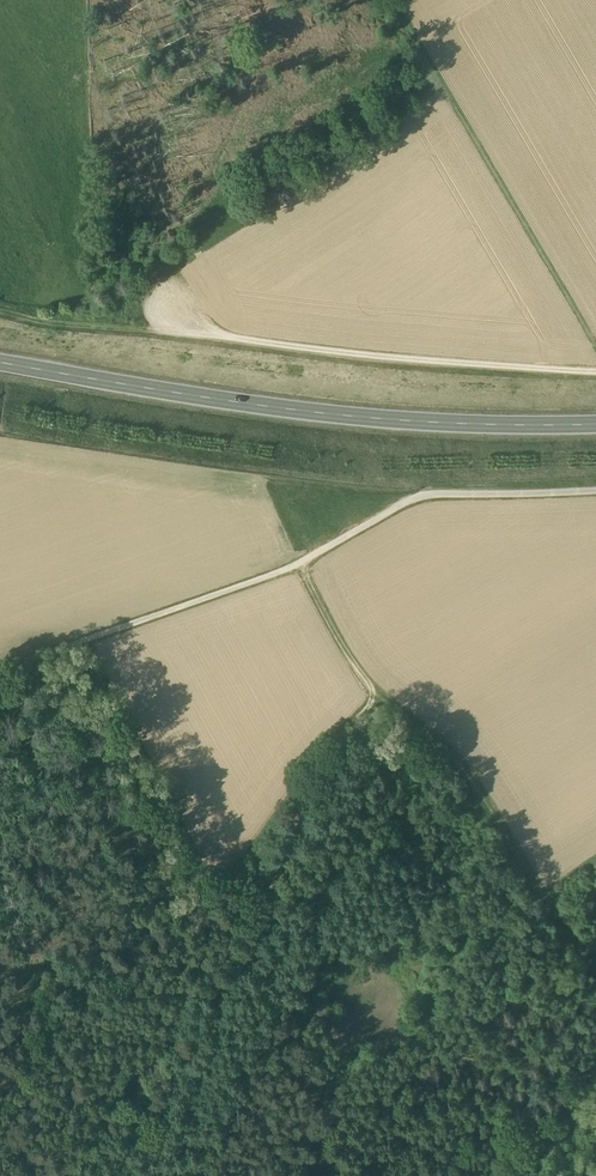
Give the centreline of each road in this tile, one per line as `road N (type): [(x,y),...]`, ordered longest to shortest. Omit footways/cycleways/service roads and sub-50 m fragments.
road 1 (primary): [(0,369),(334,420),(595,429)]
road 2 (track): [(0,311),(63,325),(595,372)]
road 3 (track): [(398,0),(595,341)]
road 4 (track): [(595,972),(454,754),(363,690)]
road 5 (track): [(297,565),(423,496),(595,490)]
road 6 (track): [(0,667),(297,565)]

